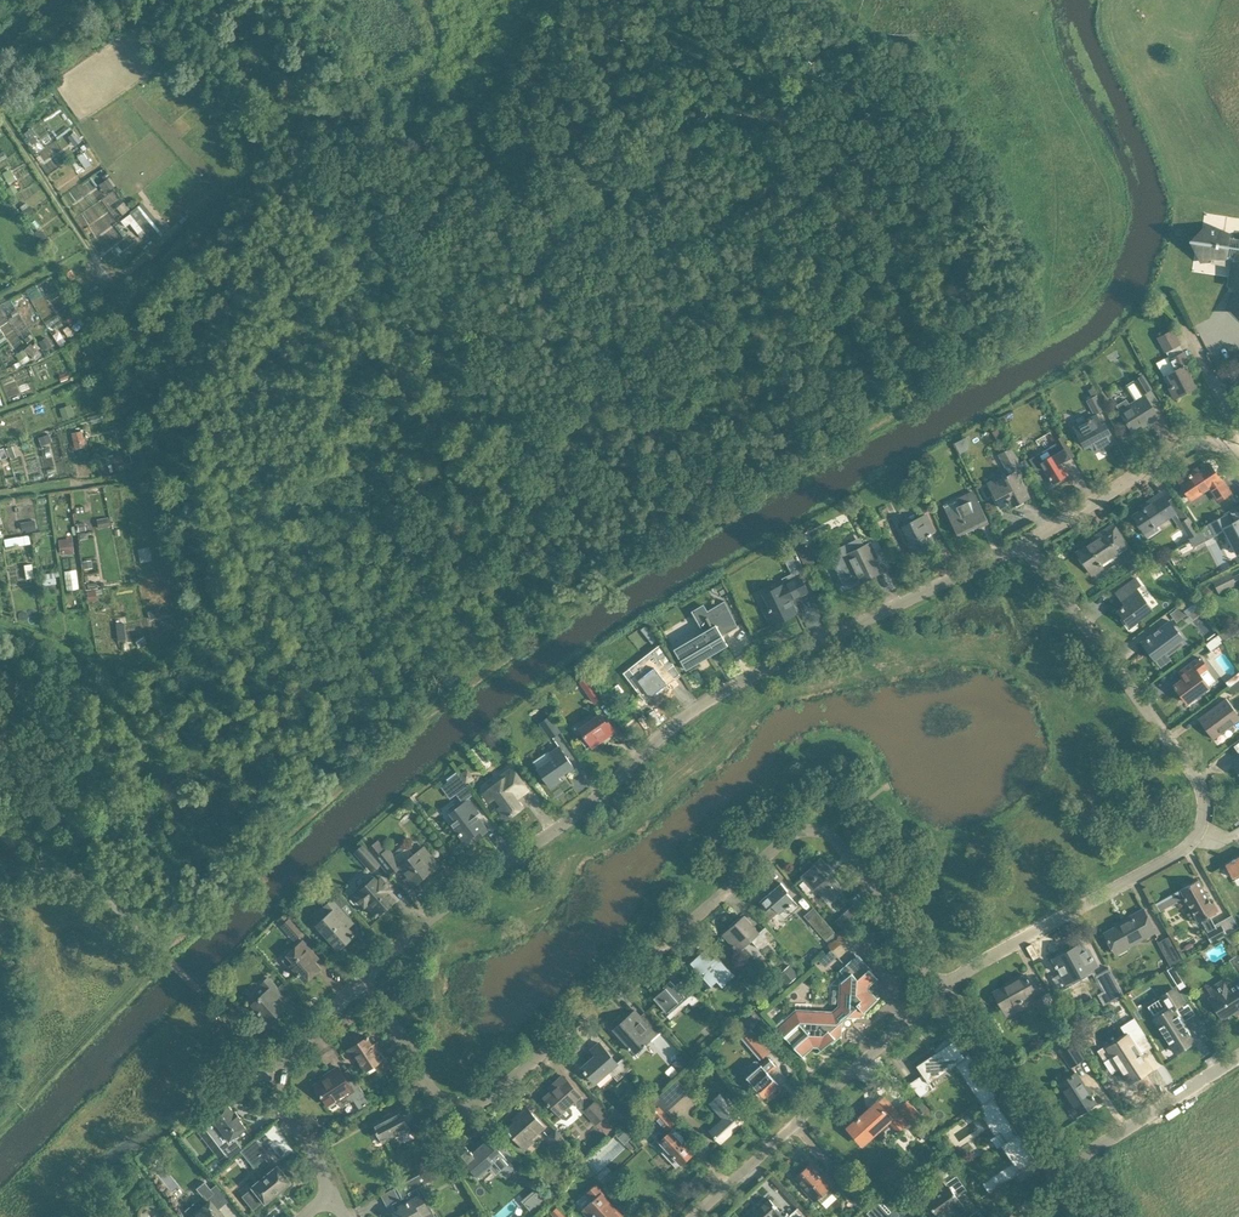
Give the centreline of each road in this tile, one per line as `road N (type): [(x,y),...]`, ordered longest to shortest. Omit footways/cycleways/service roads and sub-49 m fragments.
road 1 (residential): [(941,984),(845,853),(806,828),(786,836),(481,1103),(442,1097),(359,982)]
road 2 (residential): [(359,982),(462,894),(583,809),(703,703),(1024,542)]
road 3 (residential): [(1199,831),(1203,793),(1195,774),(1024,542)]
road 4 (residential): [(694,1216),(941,984)]
road 5 (residential): [(941,984),(1176,854),(1199,831)]
road 6 (residential): [(1016,1216),(1087,1153),(1238,1056)]
road 7 (residential): [(332,1196),(287,1116),(280,1083),(296,1048),(359,982)]
road 8 (residential): [(1024,542),(1169,451),(1208,443),(1232,450)]
road 9 (residential): [(1238,432),(1181,320)]

